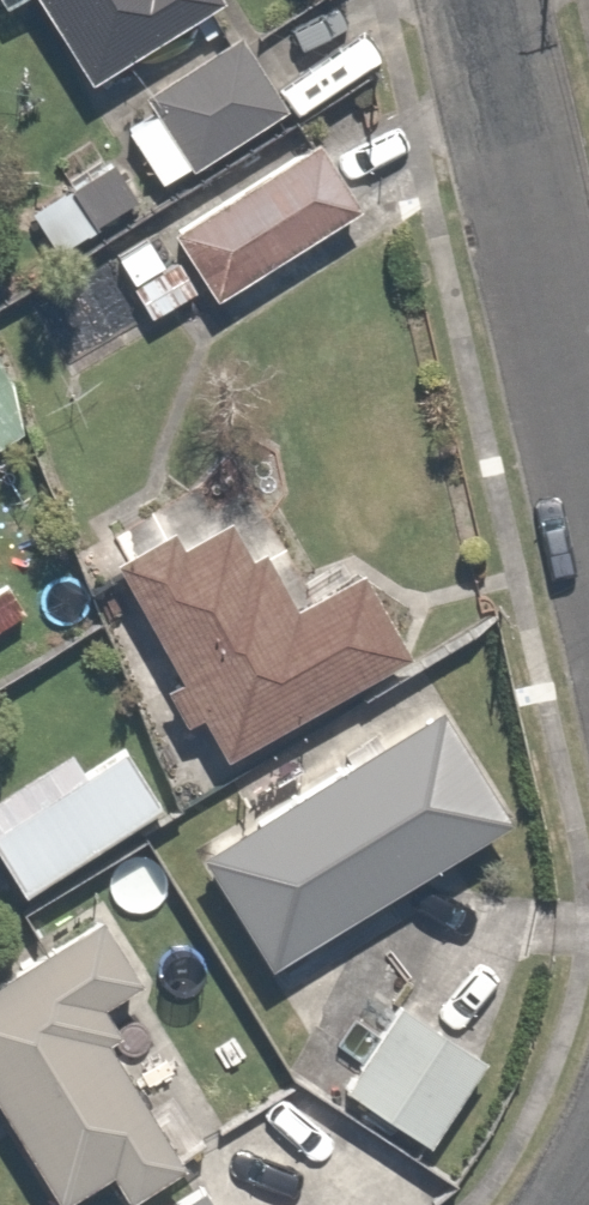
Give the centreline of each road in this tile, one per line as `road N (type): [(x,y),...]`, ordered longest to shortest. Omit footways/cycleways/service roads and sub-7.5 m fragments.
road 1 (residential): [(480,0),(588,465)]

